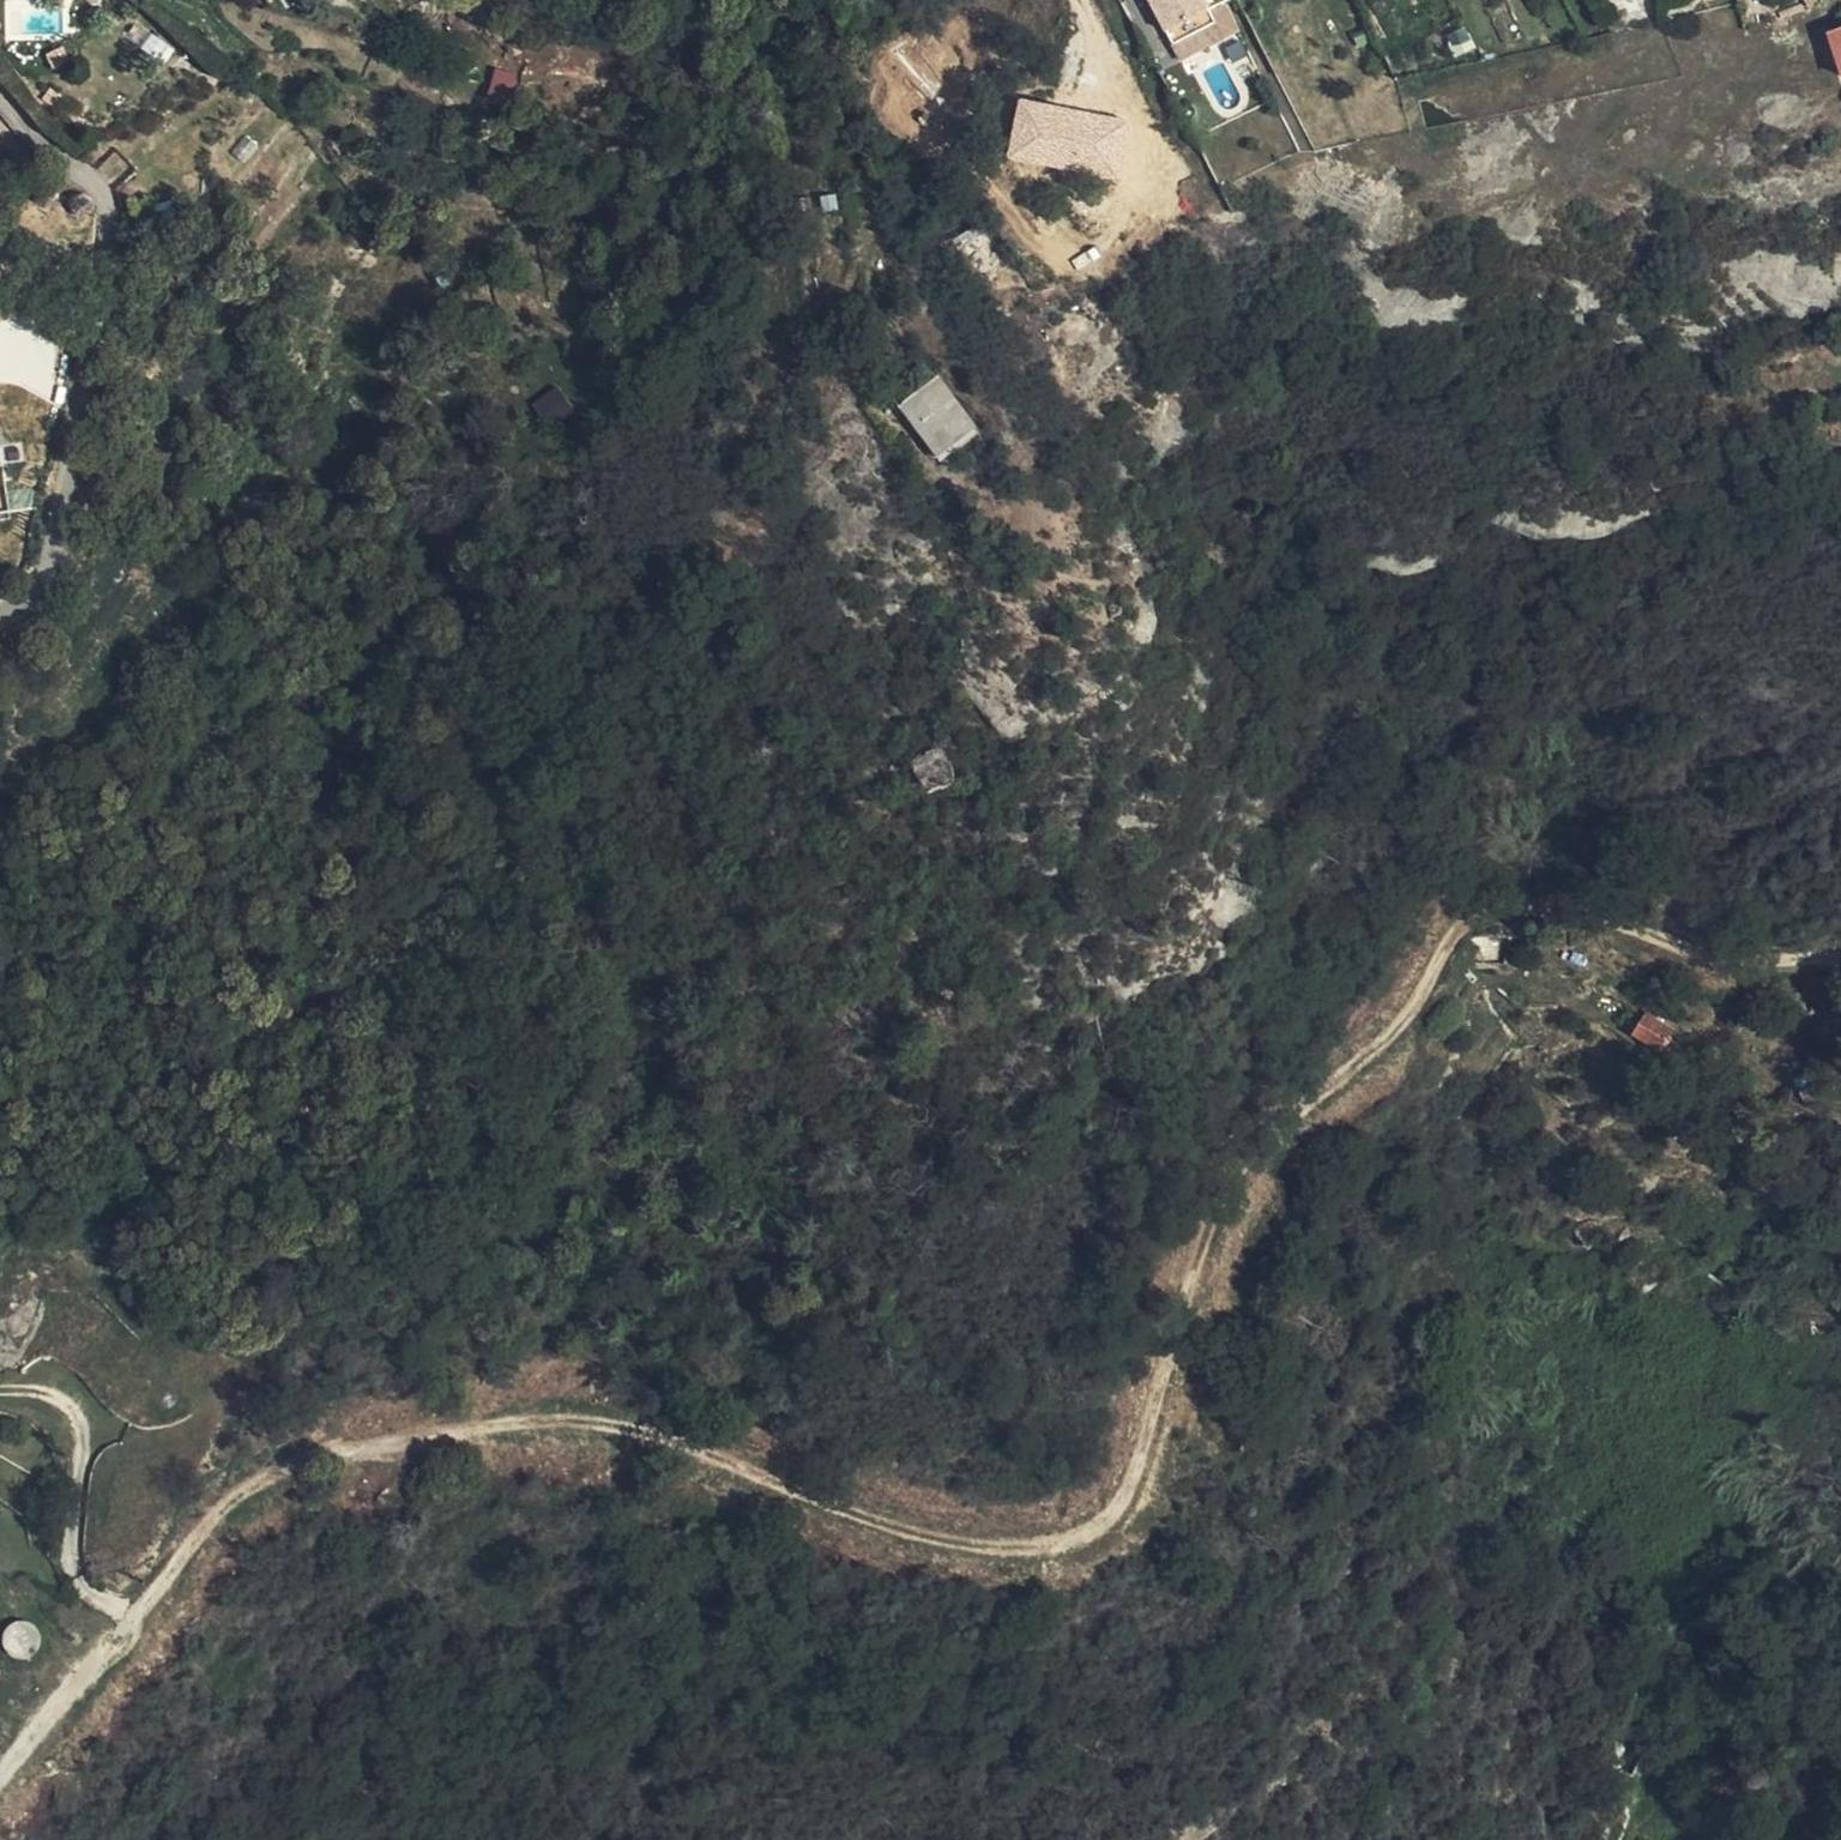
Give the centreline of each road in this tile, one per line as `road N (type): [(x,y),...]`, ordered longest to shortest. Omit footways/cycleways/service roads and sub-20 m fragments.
road 1 (track): [(0,1778),(219,1511),(254,1482),(332,1451),(553,1424),(629,1431),(877,1519),(996,1545),(1058,1545),(1098,1525),(1130,1489),(1216,1206),(1258,1143),(1394,1031),(1456,926),(1480,914),(1574,913),(1716,961),(1840,961)]
road 2 (unclassified): [(0,617),(46,582),(106,239),(105,206),(0,95)]

